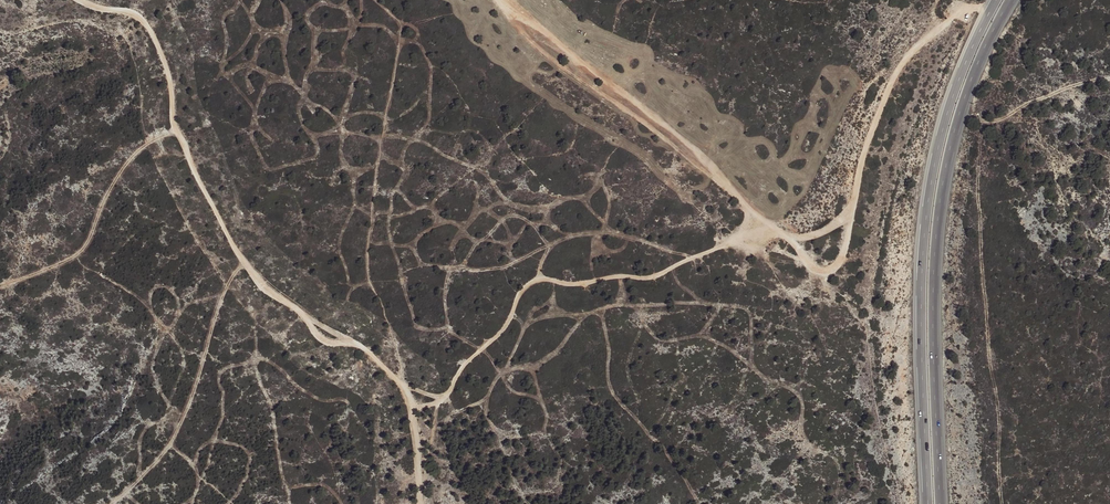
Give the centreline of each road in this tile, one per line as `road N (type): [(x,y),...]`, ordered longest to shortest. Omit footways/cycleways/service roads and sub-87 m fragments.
road 1 (track): [(514,11),(712,164),(829,269),(842,262),(868,144),(906,60),(957,14),(991,5)]
road 2 (track): [(88,0),(134,3),(156,29),(172,111),(234,248),(319,335),(369,349),(394,375),(409,399),(421,503)]
road 3 (trunk): [(940,503),(933,355),(942,192),(960,112),(1010,0)]
road 4 (trunk): [(994,0),(956,77),(926,208),(919,317),(928,503)]
road 5 (track): [(244,260),(218,307),(170,448),(107,503)]

